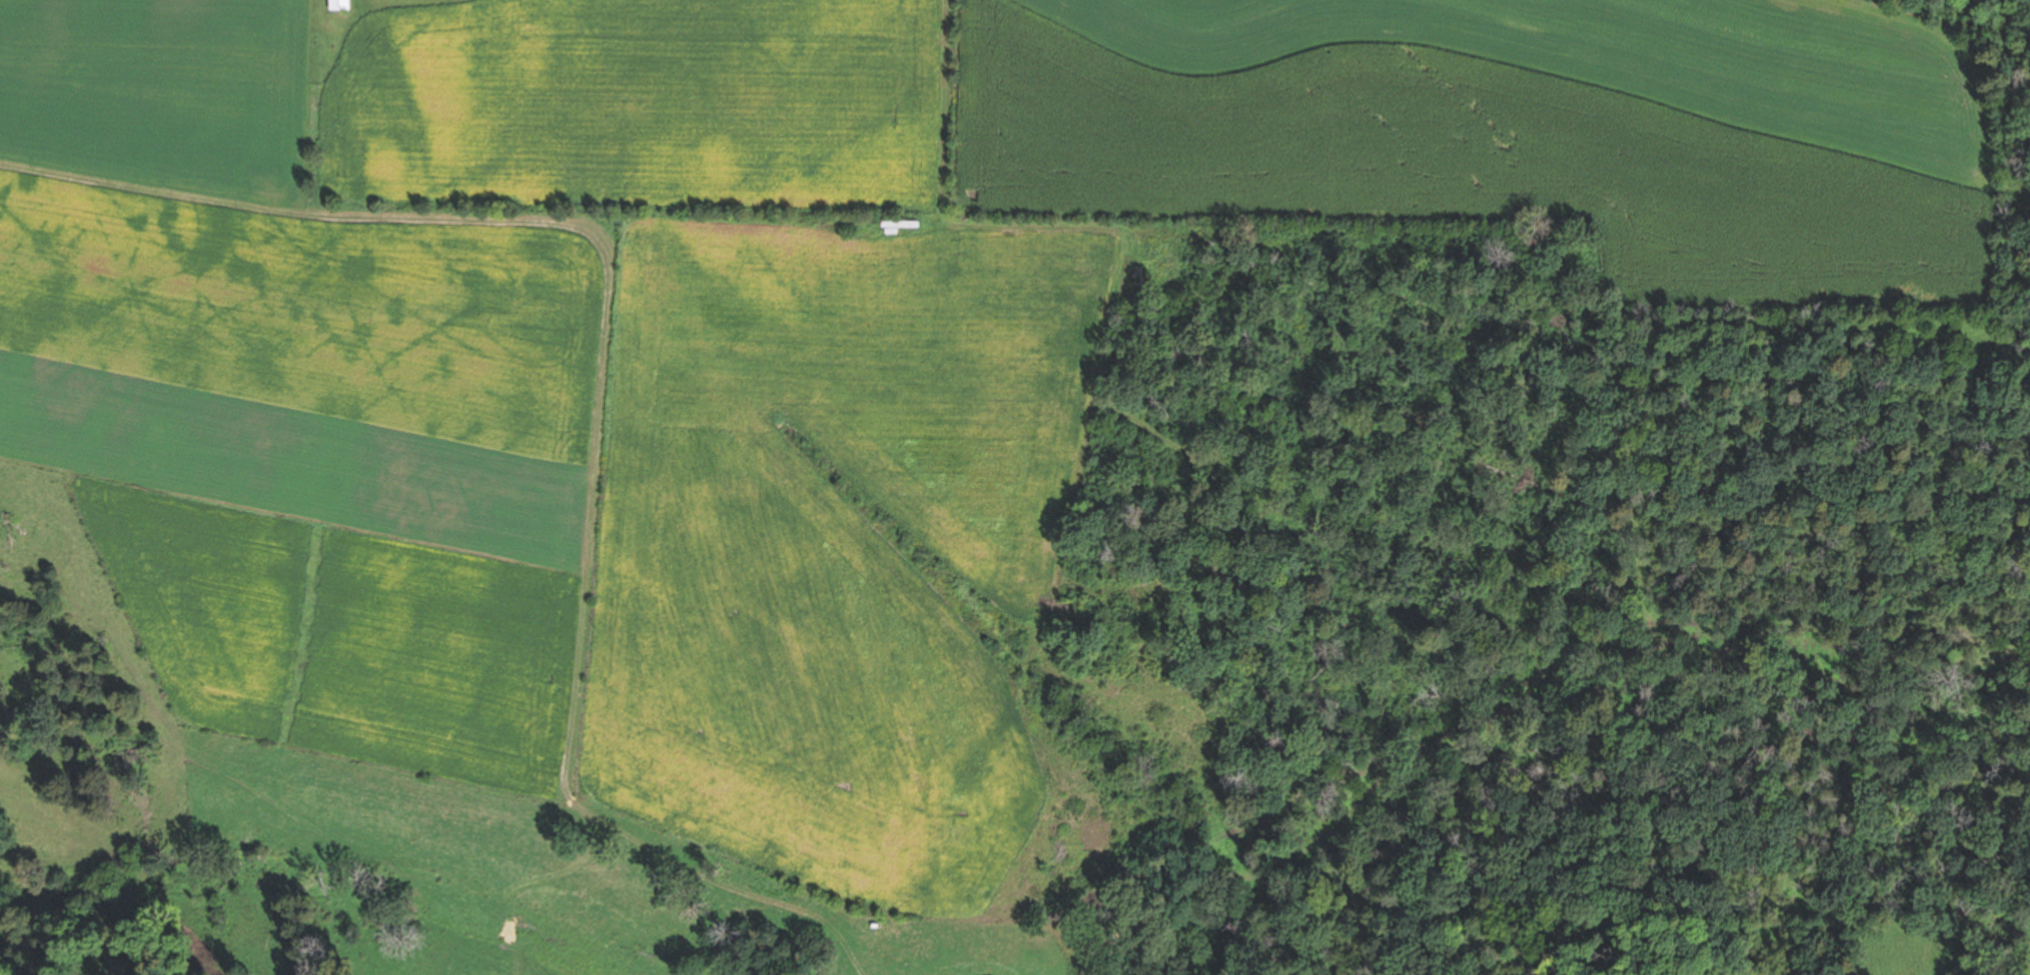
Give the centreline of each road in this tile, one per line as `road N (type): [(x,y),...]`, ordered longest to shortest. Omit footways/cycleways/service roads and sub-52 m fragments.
road 1 (track): [(945,229),(948,0)]

